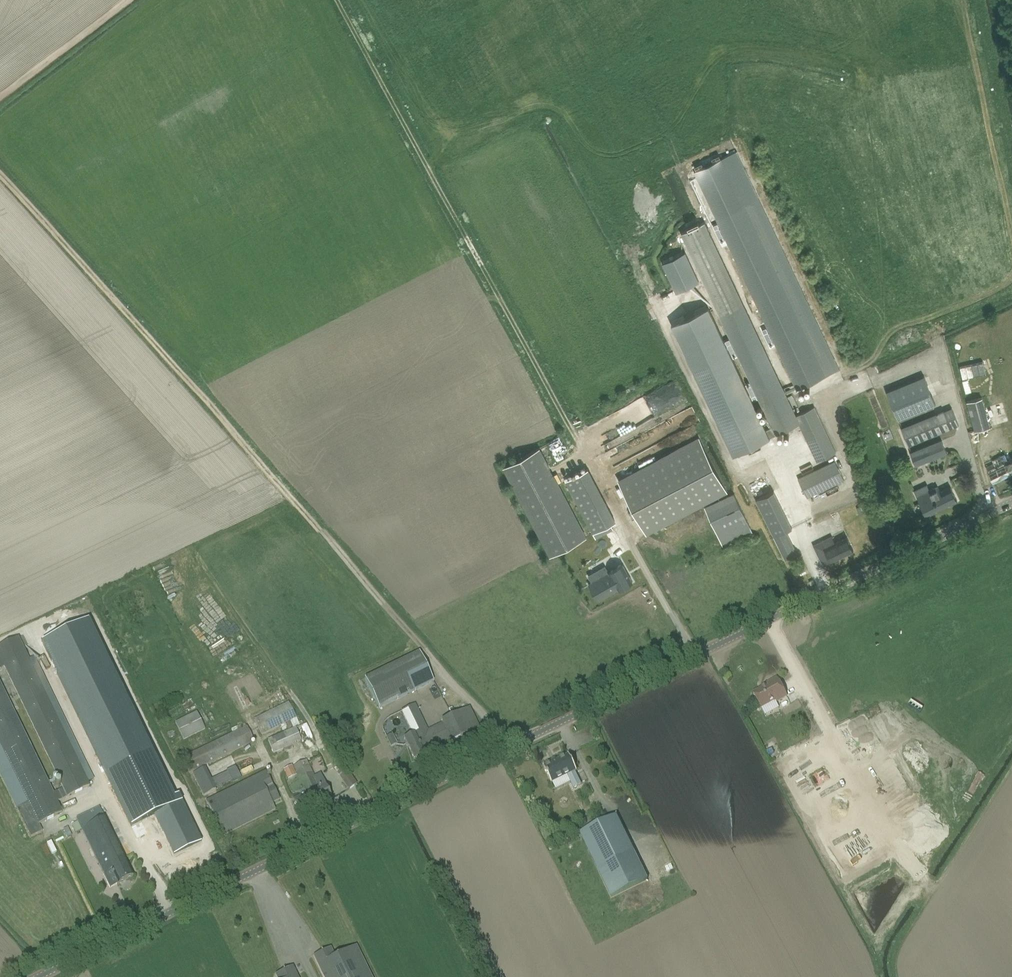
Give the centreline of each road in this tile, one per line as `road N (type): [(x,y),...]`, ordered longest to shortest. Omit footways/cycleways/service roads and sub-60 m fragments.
road 1 (tertiary): [(44,976),(1011,501)]
road 2 (track): [(422,650),(0,173)]
road 3 (track): [(337,0),(581,442)]
road 4 (track): [(0,101),(133,0)]

